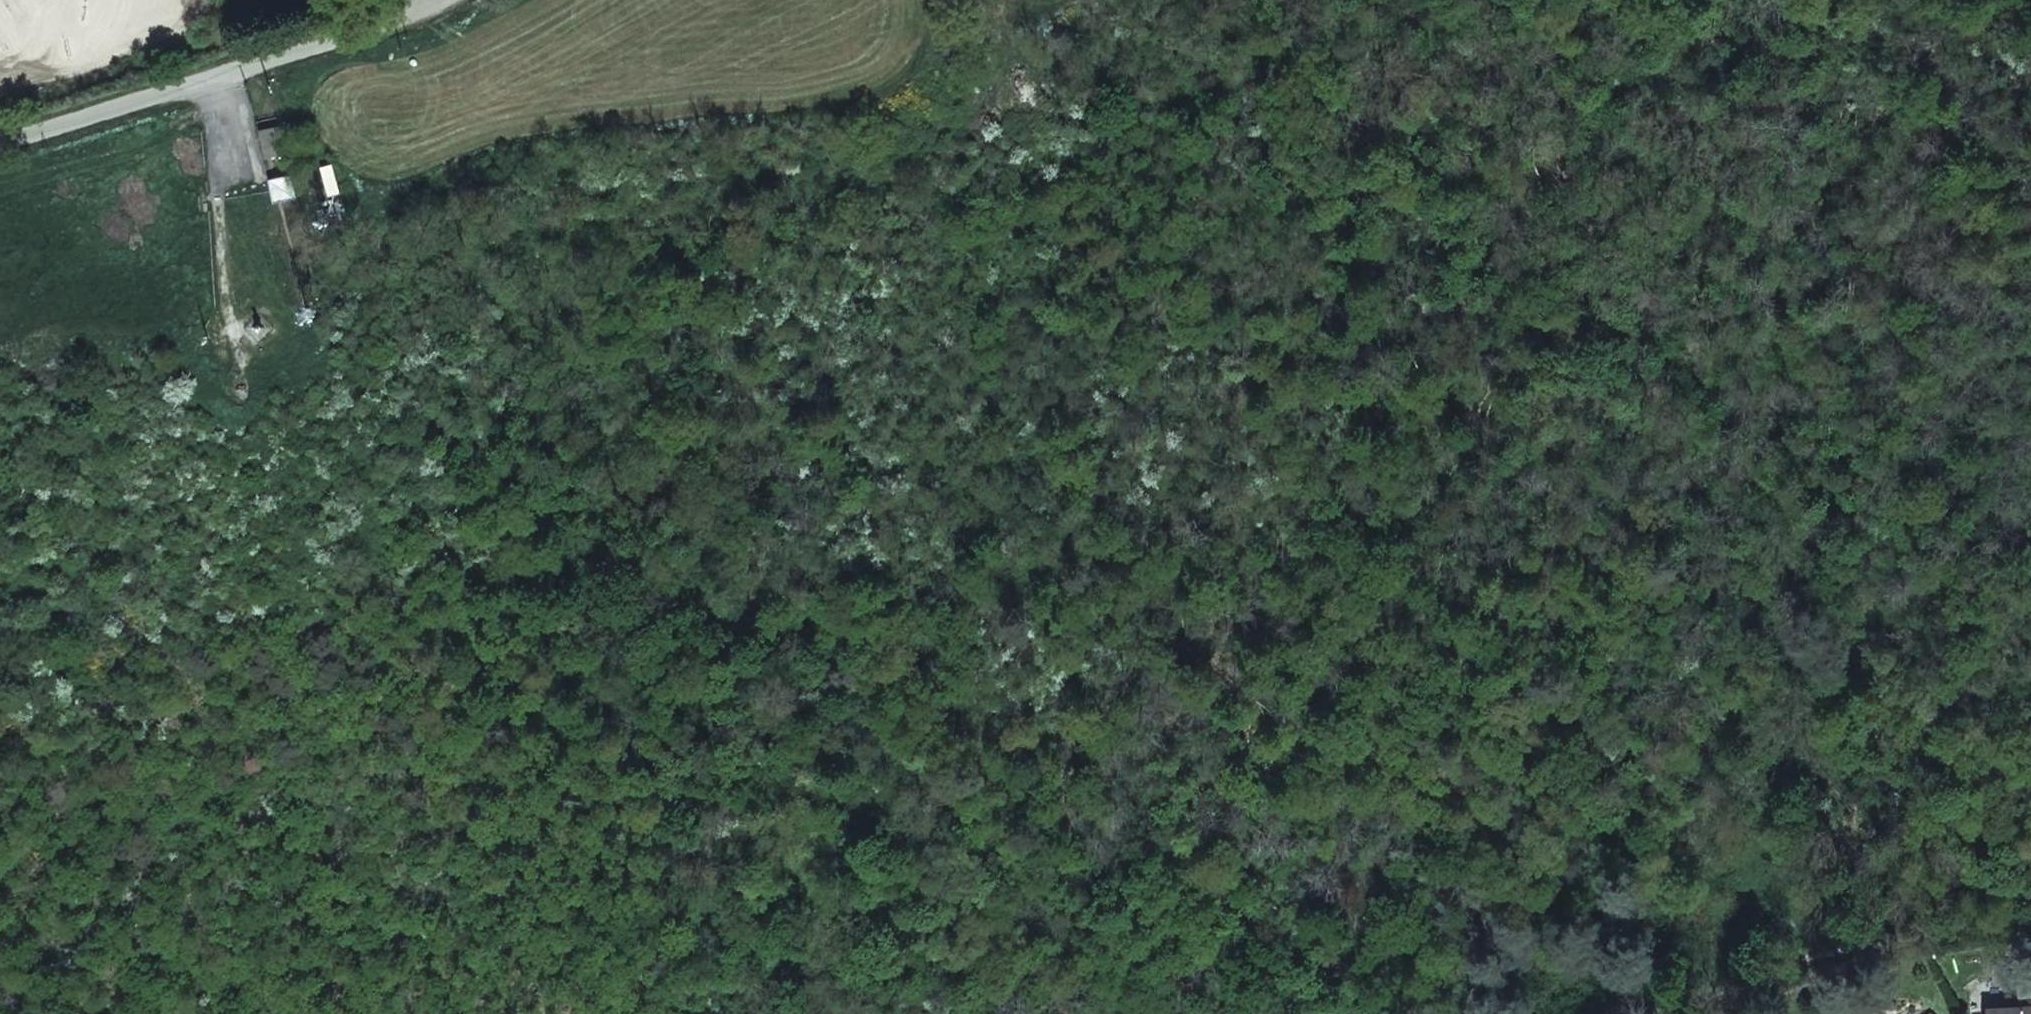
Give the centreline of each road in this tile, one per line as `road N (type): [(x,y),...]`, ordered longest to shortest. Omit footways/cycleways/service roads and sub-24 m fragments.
road 1 (unclassified): [(430,0),(0,138)]

